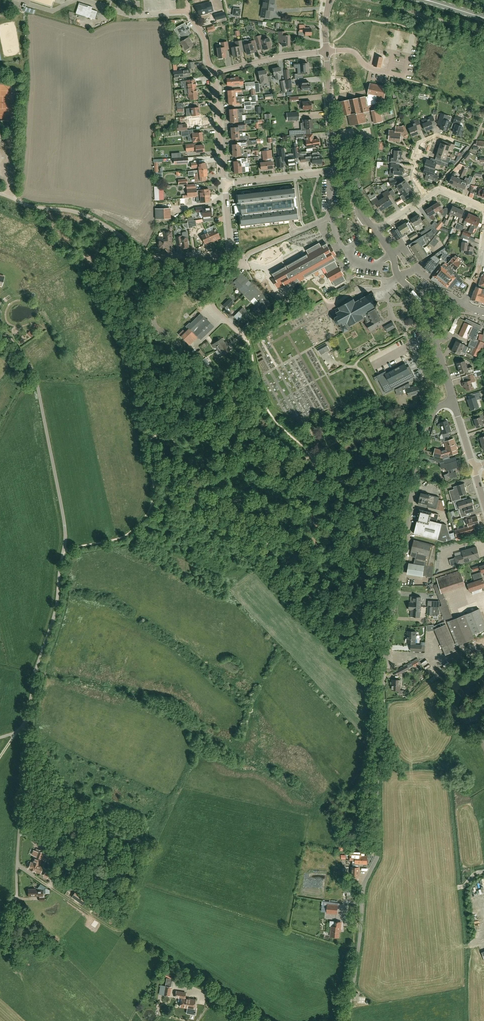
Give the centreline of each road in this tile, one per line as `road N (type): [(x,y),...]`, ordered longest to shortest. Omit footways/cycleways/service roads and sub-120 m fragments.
road 1 (unclassified): [(0,737),(25,723),(56,608),(65,528),(34,372),(0,328)]
road 2 (residential): [(382,708),(411,497),(433,415),(453,401)]
road 3 (unclassified): [(348,1020),(363,889),(378,854),(382,708)]
road 4 (unclassified): [(0,194),(94,218),(150,257),(230,255)]

